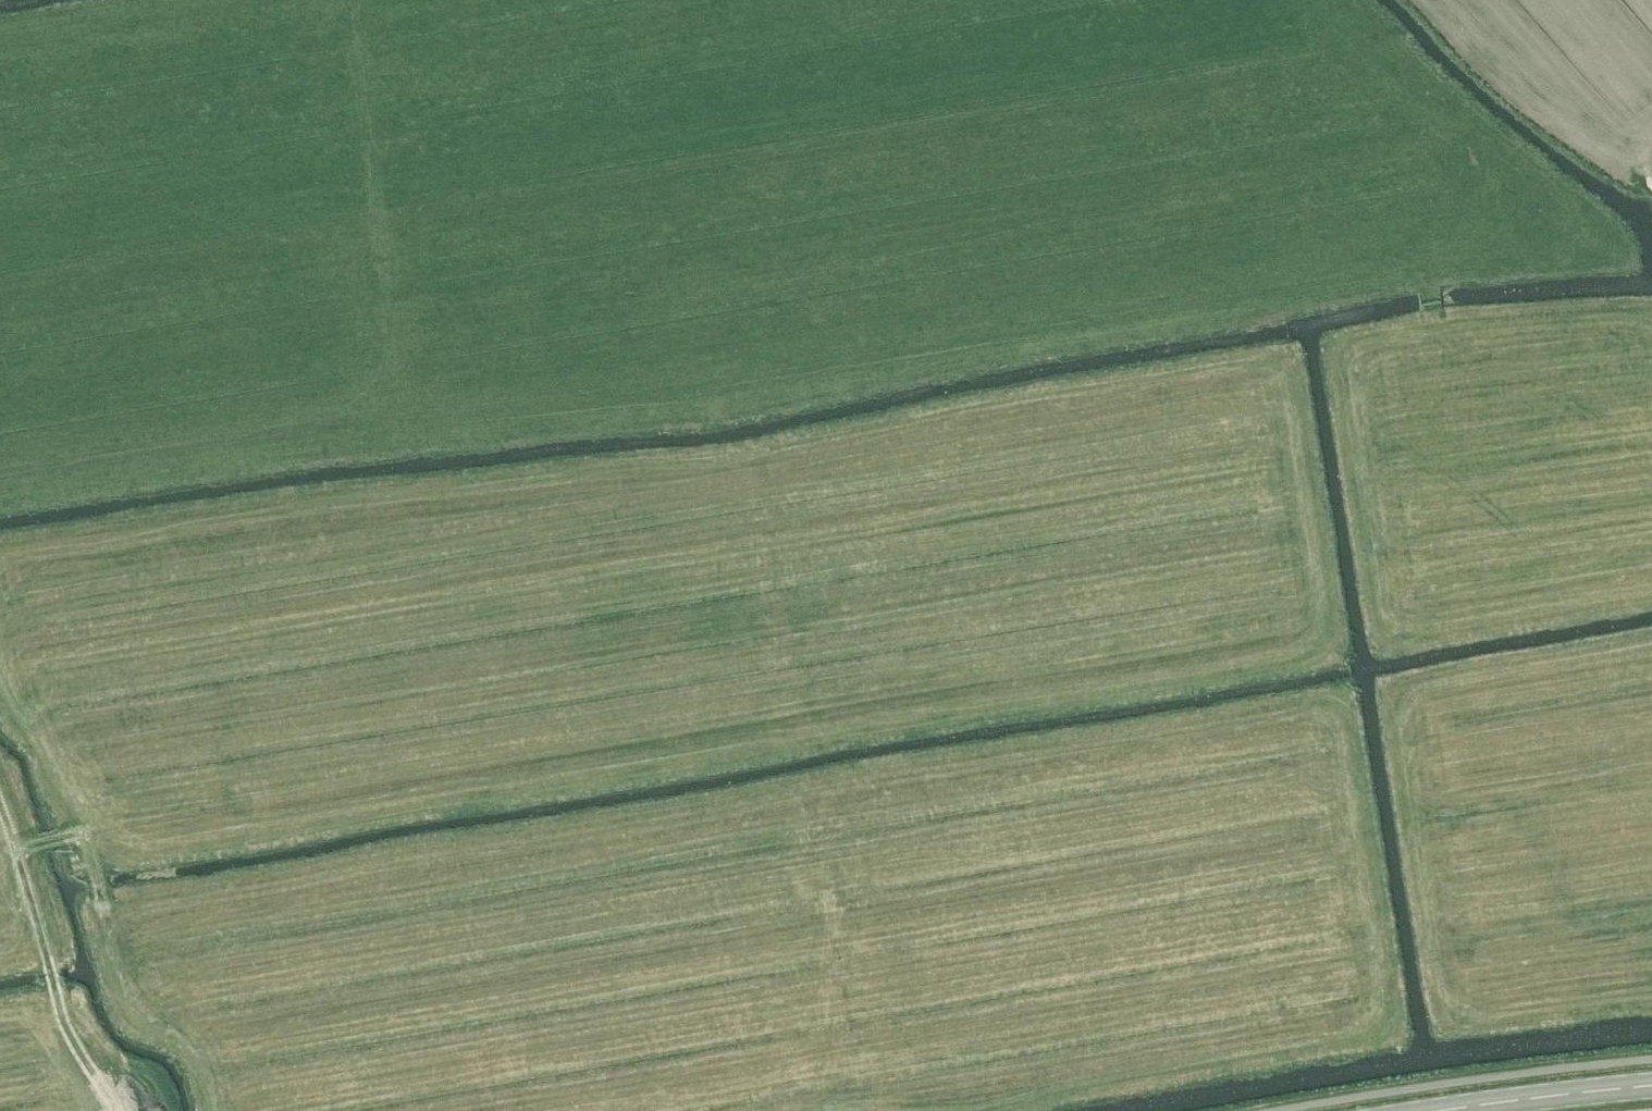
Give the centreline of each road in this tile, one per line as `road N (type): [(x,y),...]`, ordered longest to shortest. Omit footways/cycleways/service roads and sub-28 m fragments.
road 1 (tertiary): [(1651,1087),(1451,1110)]

